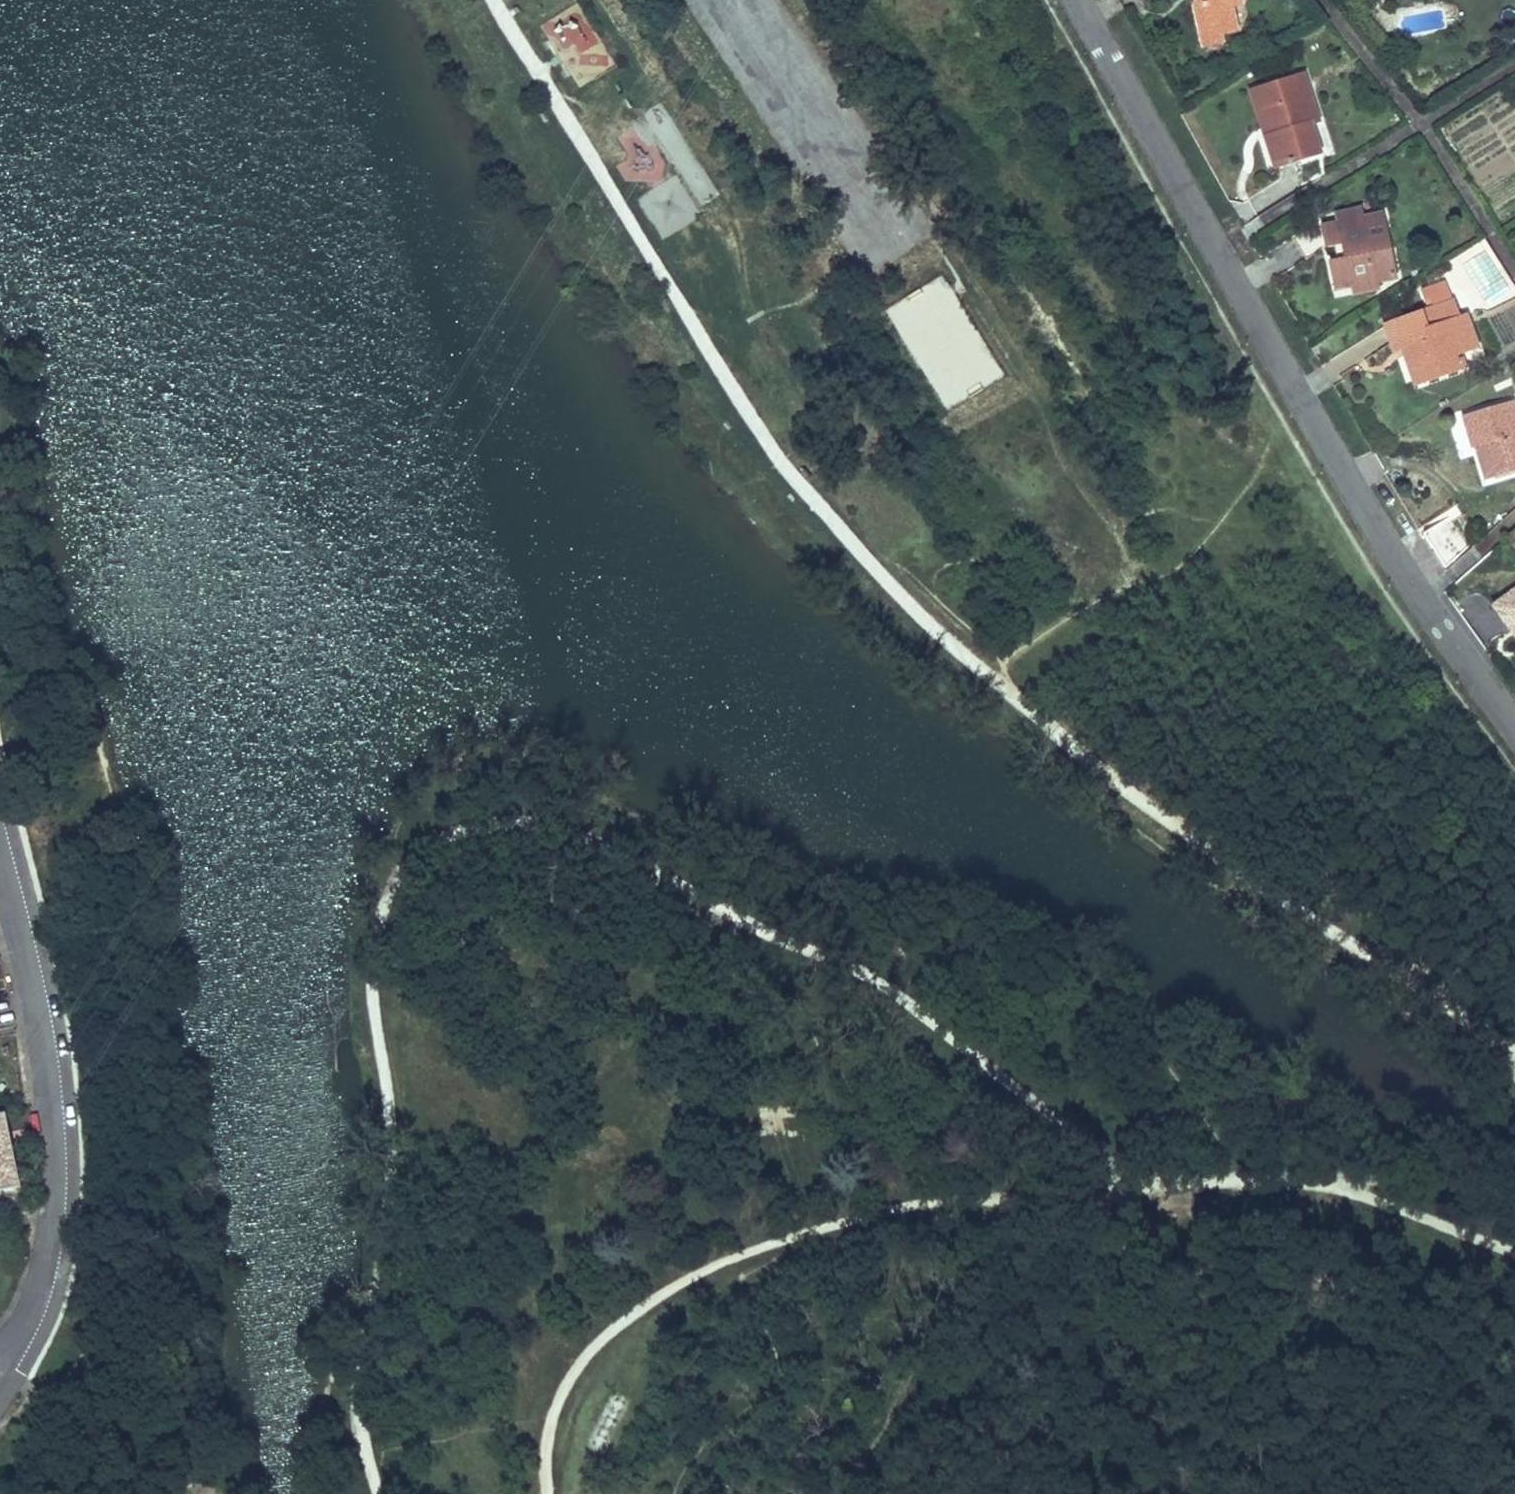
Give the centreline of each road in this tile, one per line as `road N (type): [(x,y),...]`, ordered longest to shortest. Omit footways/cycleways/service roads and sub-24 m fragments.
road 1 (residential): [(1514,722),(1394,560),(1079,0)]
road 2 (residential): [(0,862),(44,1048),(54,1190),(42,1291),(0,1377)]

